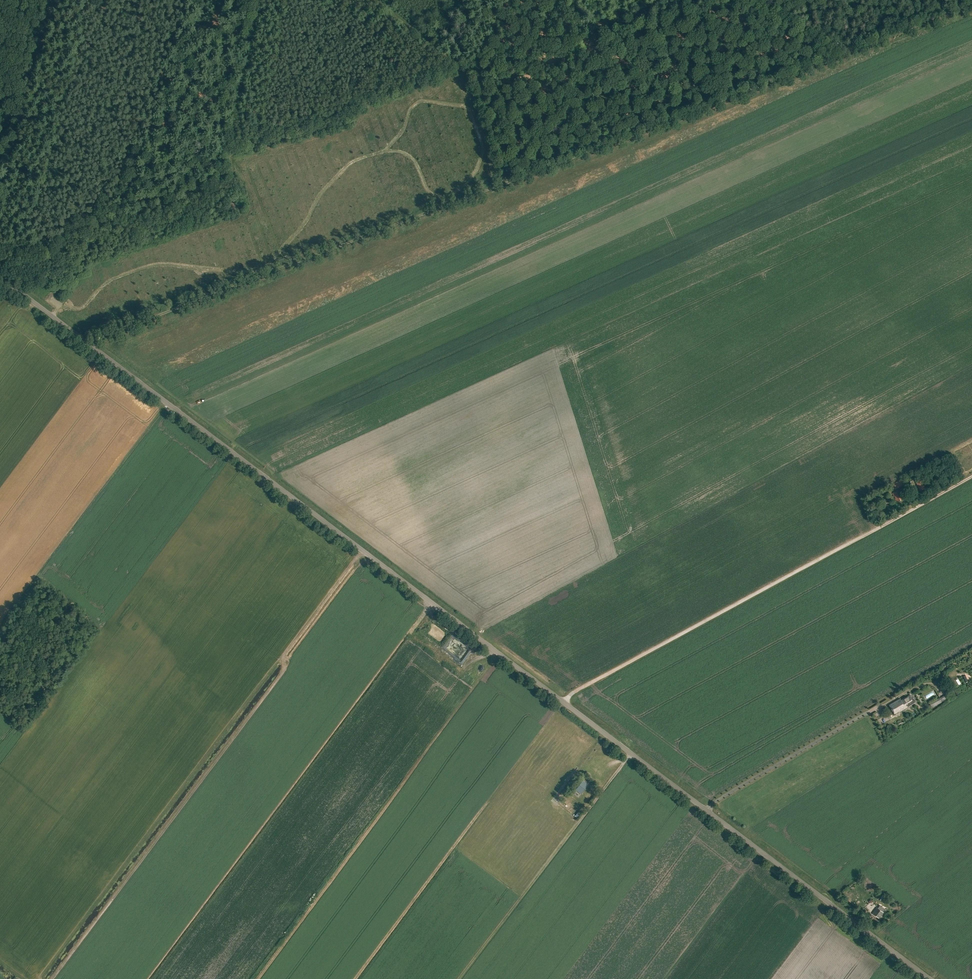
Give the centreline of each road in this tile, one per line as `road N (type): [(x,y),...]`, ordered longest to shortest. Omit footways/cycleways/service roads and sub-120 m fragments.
road 1 (unclassified): [(929,978),(0,276)]
road 2 (track): [(362,550),(283,655),(283,672),(52,978)]
road 3 (track): [(564,703),(971,475)]
road 4 (track): [(256,0),(230,135),(233,177),(0,252)]
road 5 (track): [(468,197),(92,346)]
road 6 (track): [(841,55),(503,184)]
road 7 (track): [(631,754),(459,978)]
road 8 (track): [(0,197),(50,0)]
road 9 (track): [(971,5),(841,55)]

